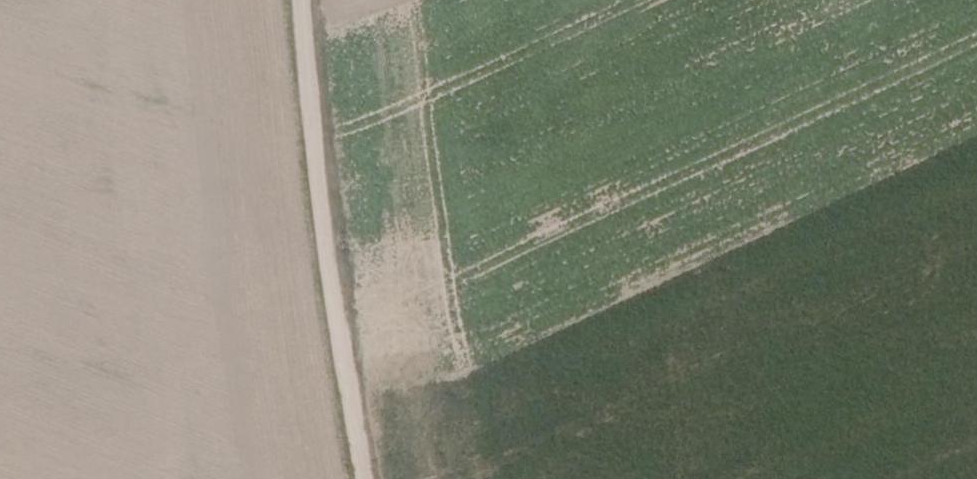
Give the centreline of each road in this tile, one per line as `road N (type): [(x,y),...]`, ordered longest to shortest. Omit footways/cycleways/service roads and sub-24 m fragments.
road 1 (track): [(303,0),(338,324),(369,478)]

